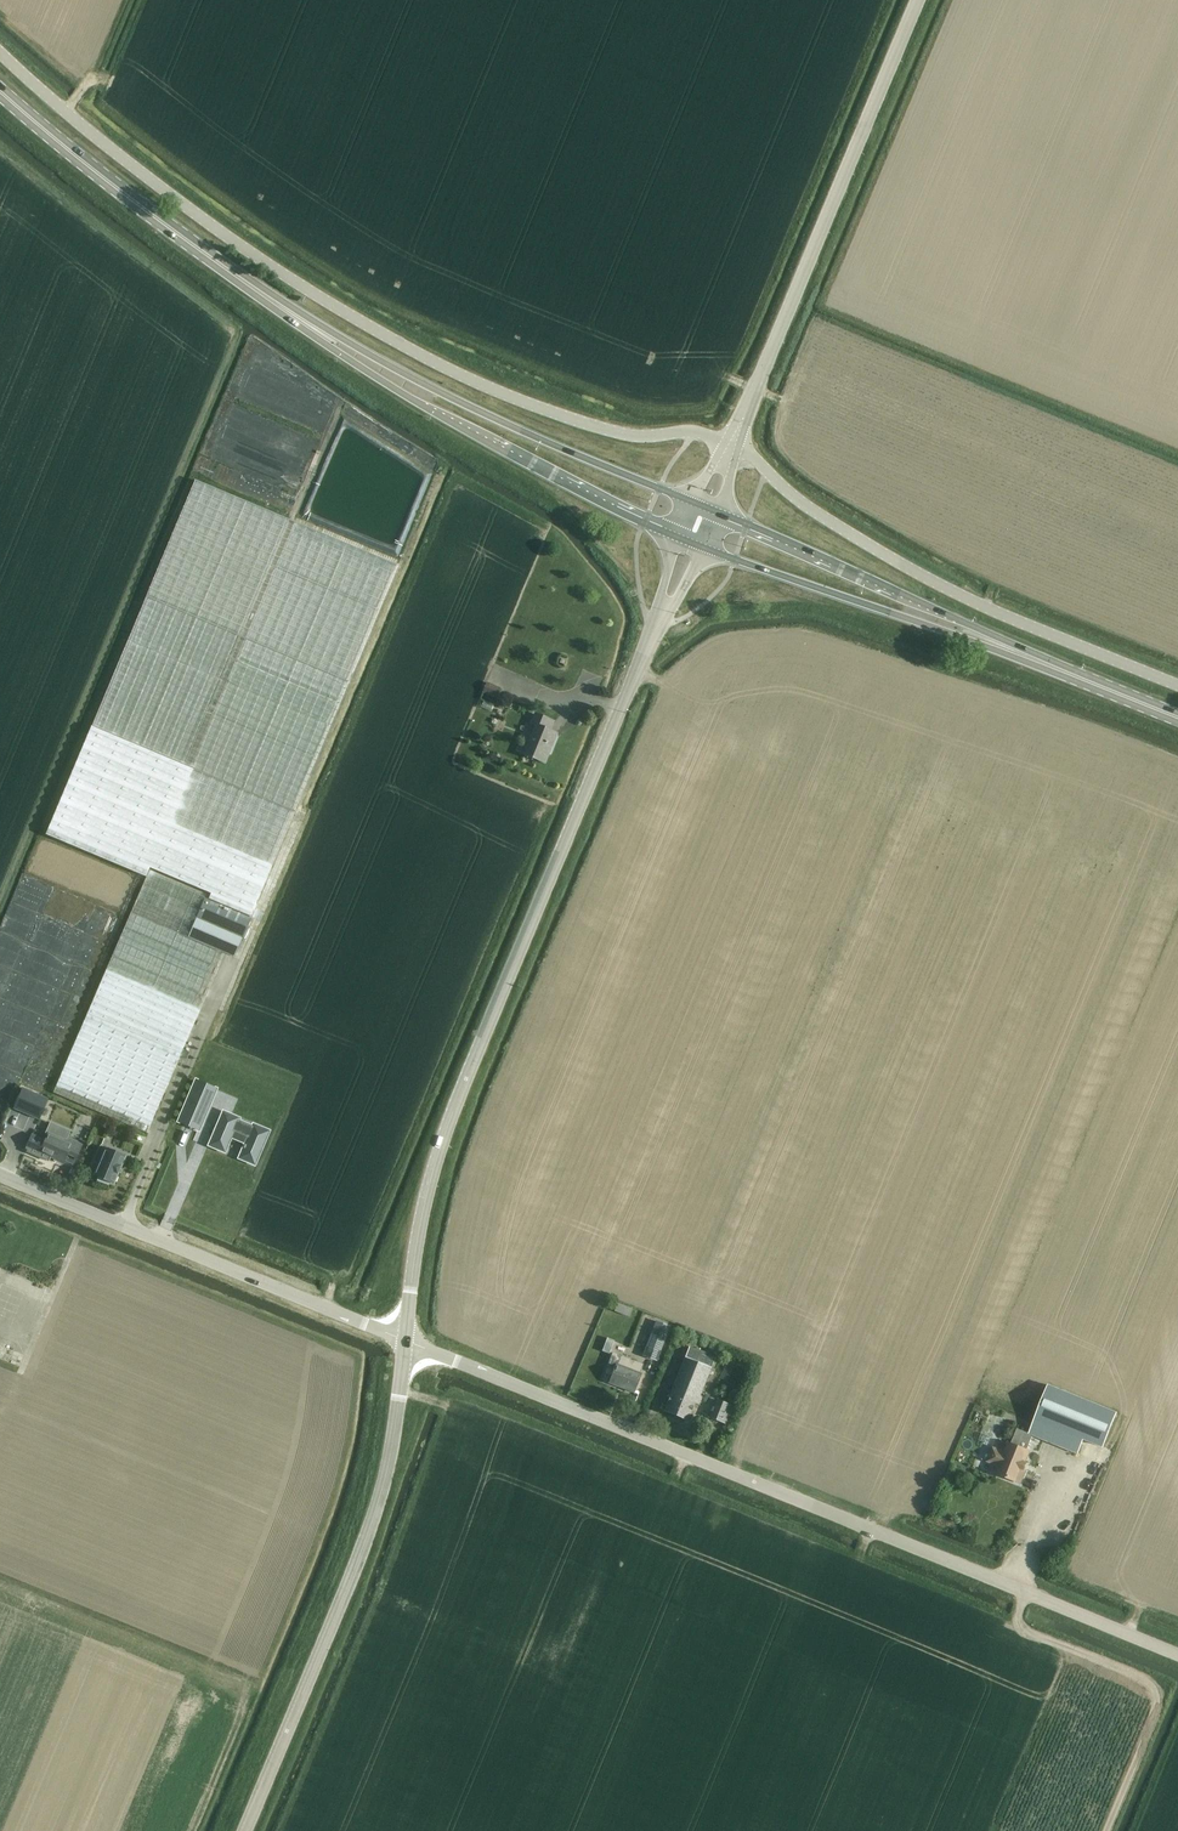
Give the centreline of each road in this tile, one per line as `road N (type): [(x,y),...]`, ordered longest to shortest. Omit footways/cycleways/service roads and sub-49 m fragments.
road 1 (unclassified): [(731,445),(695,432),(637,436),(599,428),(488,389),(383,335),(205,221),(0,52)]
road 2 (unclassified): [(1177,1654),(404,1340)]
road 3 (tertiary): [(404,1340),(422,1213),(449,1122),(653,634)]
road 4 (tertiary): [(245,1830),(374,1515),(404,1340)]
road 5 (unclassified): [(1177,686),(921,576),(812,510),(731,445)]
road 6 (unclassified): [(731,445),(918,0)]
road 7 (primary): [(312,328),(333,350),(464,430),(690,543)]
road 8 (unclassified): [(404,1340),(0,1176)]
road 9 (primary): [(705,507),(537,439),(312,328)]
road 10 (primary): [(312,328),(109,182),(0,92)]
road 11 (track): [(1177,451),(820,304)]
road 12 (track): [(820,304),(948,0)]
road 13 (primary): [(690,543),(1001,646)]
road 14 (primary): [(1001,646),(705,507)]
road 15 (primary): [(1177,718),(1001,646)]

